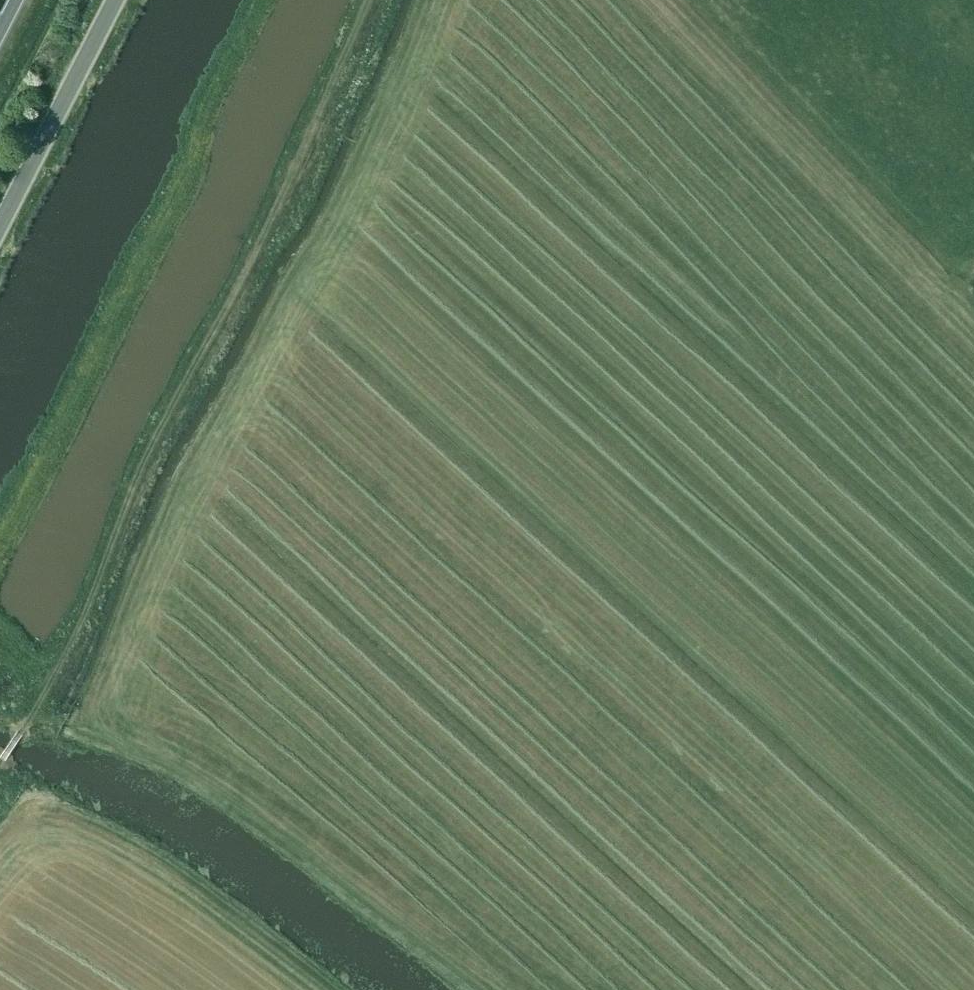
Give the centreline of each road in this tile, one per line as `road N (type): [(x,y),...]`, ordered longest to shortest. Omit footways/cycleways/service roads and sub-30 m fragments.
road 1 (track): [(31,718),(77,640),(147,458),(251,266),(377,0)]
road 2 (unclassified): [(0,232),(120,0)]

